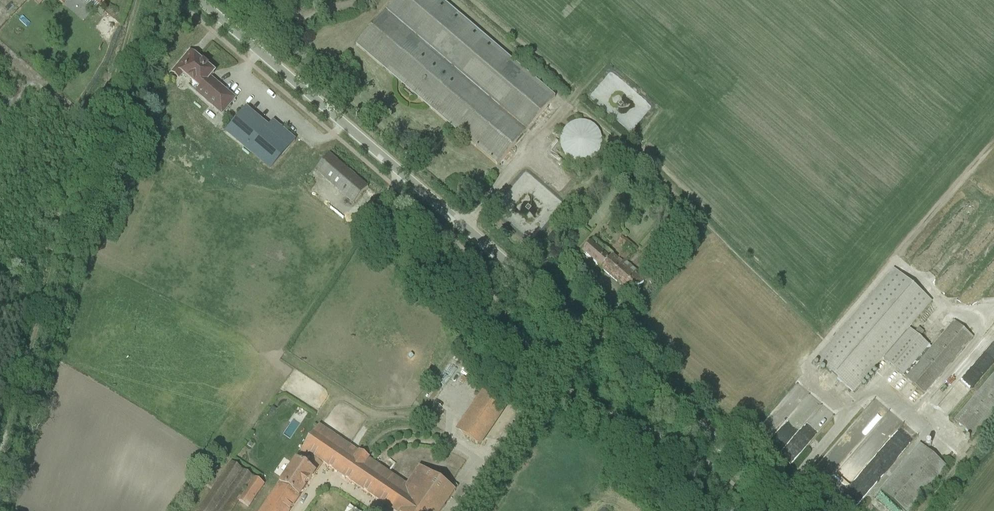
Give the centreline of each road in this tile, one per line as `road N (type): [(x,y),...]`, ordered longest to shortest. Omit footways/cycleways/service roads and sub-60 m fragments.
road 1 (tertiary): [(197,0),(584,329)]
road 2 (tertiary): [(584,329),(796,510)]
road 3 (unclassified): [(584,329),(459,510)]

